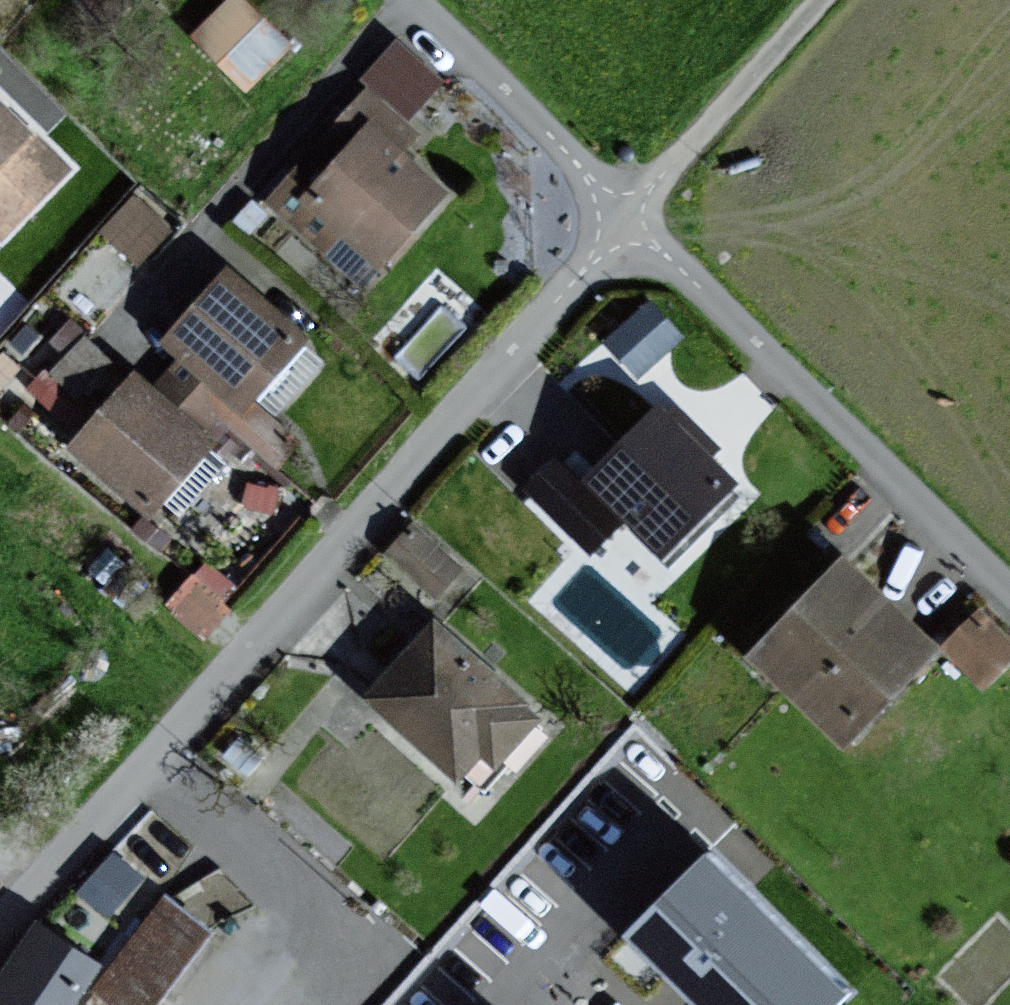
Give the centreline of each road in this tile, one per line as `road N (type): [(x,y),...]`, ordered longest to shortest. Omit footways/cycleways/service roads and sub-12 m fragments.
road 1 (residential): [(0,930),(329,568),(624,221)]
road 2 (residential): [(624,221),(1009,595)]
road 3 (residential): [(415,0),(624,221)]

